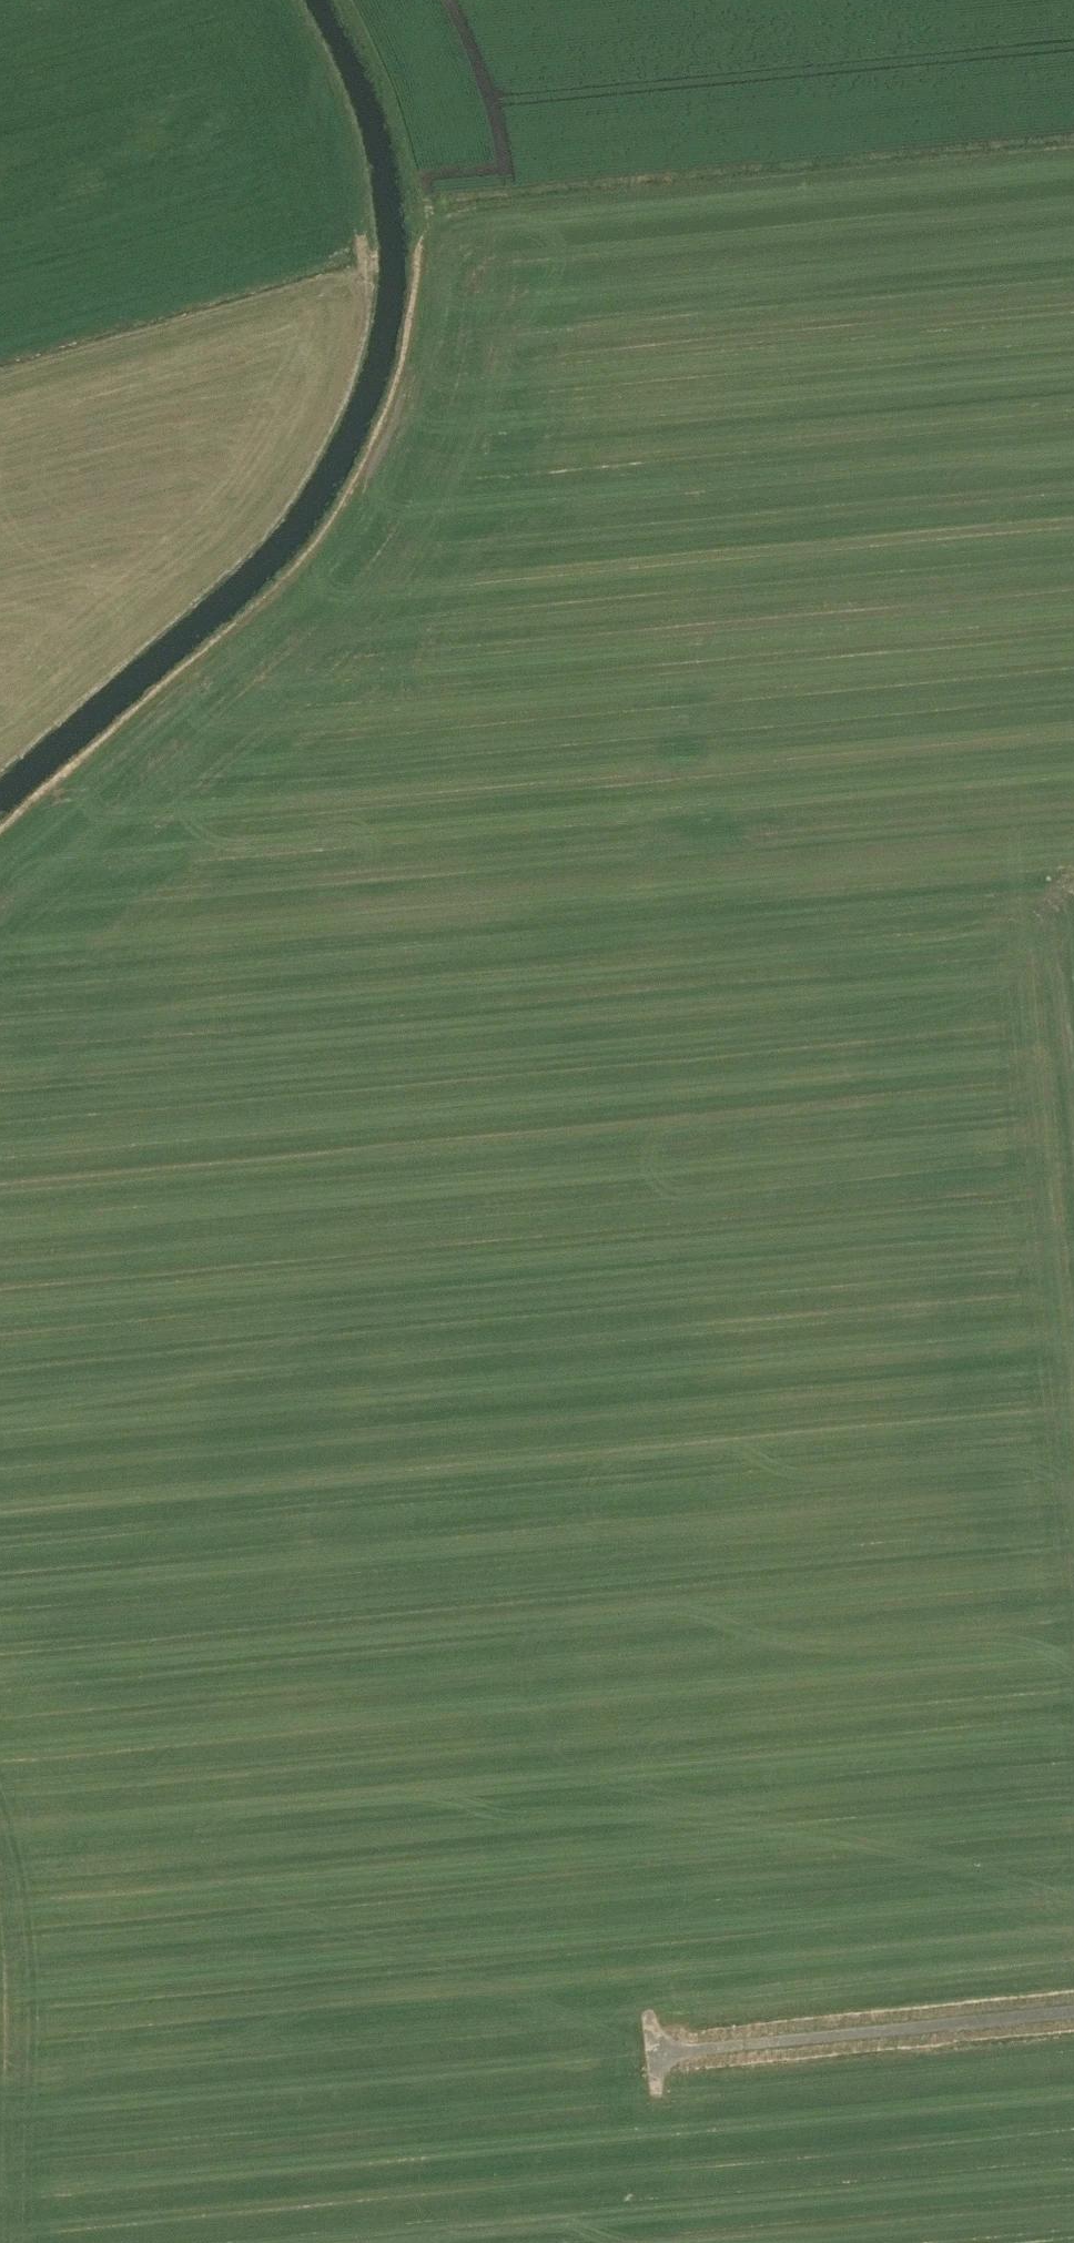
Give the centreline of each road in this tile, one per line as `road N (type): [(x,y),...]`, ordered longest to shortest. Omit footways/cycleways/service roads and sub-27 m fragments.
road 1 (unclassified): [(657,2053),(1073,2012)]

